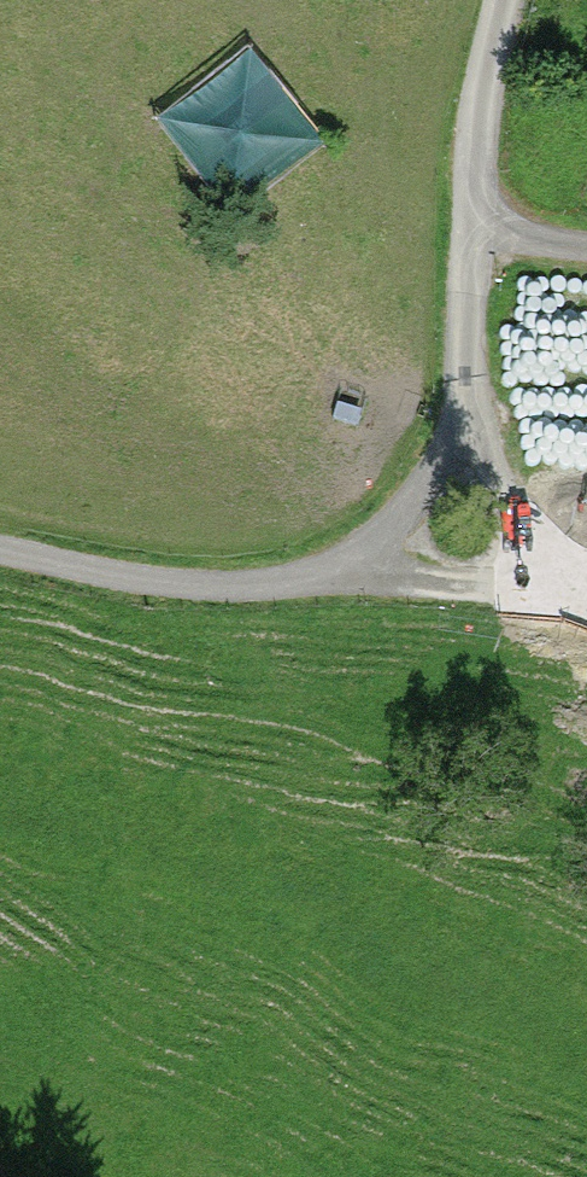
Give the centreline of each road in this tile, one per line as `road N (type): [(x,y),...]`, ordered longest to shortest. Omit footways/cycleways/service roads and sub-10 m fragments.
road 1 (residential): [(503,0),(483,76),(464,416),(511,512),(586,593)]
road 2 (track): [(0,552),(147,583),(255,590),(343,576),(408,517),(464,416)]
road 3 (track): [(343,576),(586,596)]

